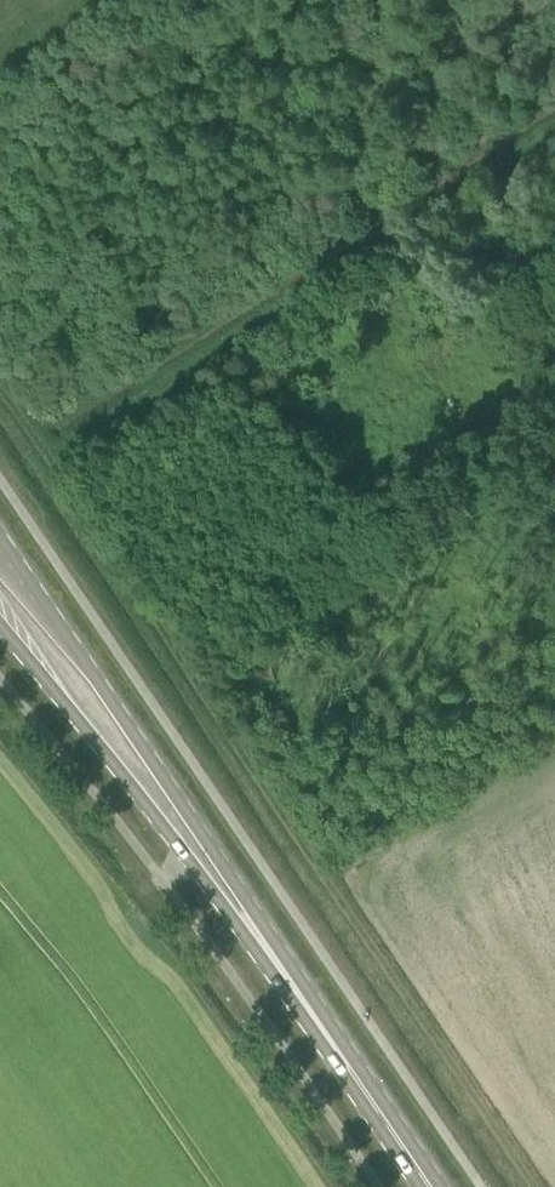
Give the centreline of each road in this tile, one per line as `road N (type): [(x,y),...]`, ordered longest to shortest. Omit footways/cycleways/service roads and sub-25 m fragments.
road 1 (track): [(0,416),(528,1186)]
road 2 (primary): [(247,915),(145,745),(0,542)]
road 3 (primary): [(0,626),(247,915)]
road 4 (primary): [(431,1186),(247,915)]

